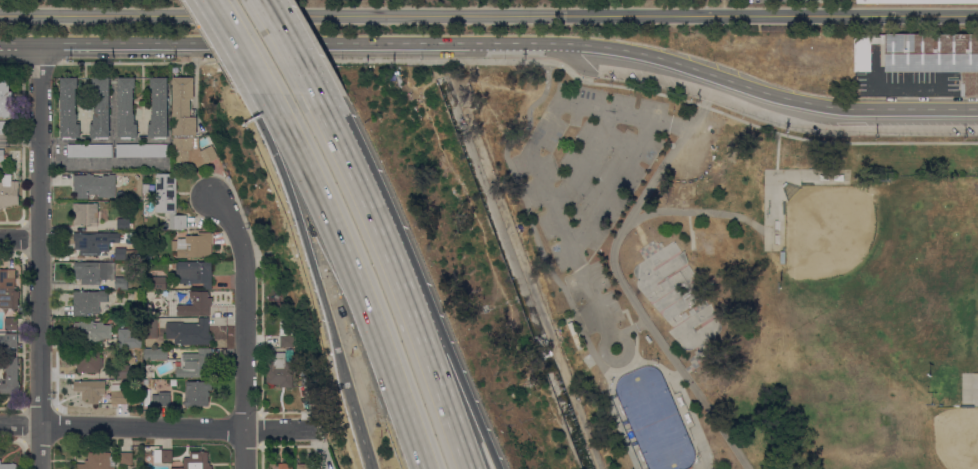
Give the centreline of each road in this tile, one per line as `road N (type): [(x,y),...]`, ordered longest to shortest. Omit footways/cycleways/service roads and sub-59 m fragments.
road 1 (tertiary): [(0,41),(555,42),(647,54),(814,104),(977,109)]
road 2 (residential): [(40,468),(39,41)]
road 3 (motorway): [(270,89),(366,290),(430,468)]
road 4 (motorway): [(467,468),(401,287),(318,95)]
road 5 (motorway): [(245,92),(284,178),(353,408)]
road 6 (residential): [(308,428),(0,425)]
road 7 (residential): [(244,468),(244,261),(212,194)]
road 8 (motorway): [(501,468),(450,350),(401,287)]

